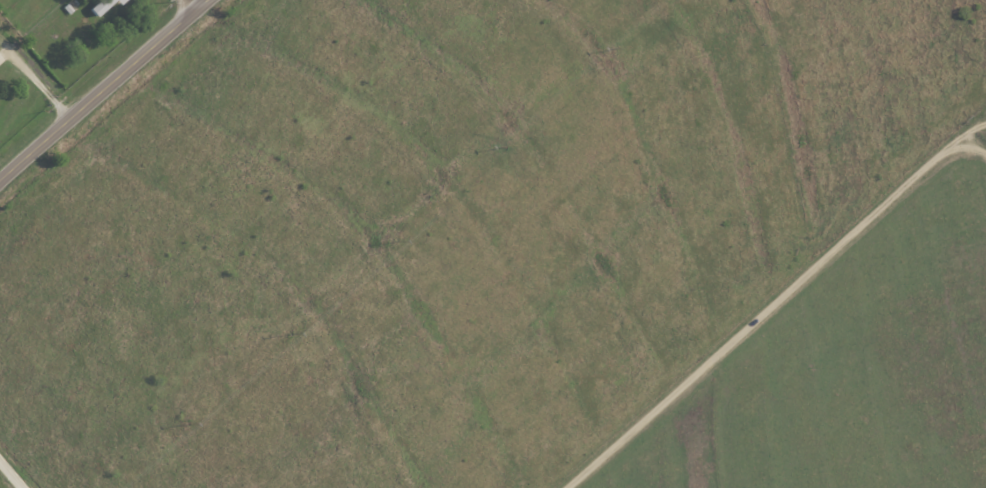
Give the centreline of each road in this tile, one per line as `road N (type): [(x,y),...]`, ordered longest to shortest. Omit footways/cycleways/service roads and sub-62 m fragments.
road 1 (tertiary): [(0,182),(209,0)]

